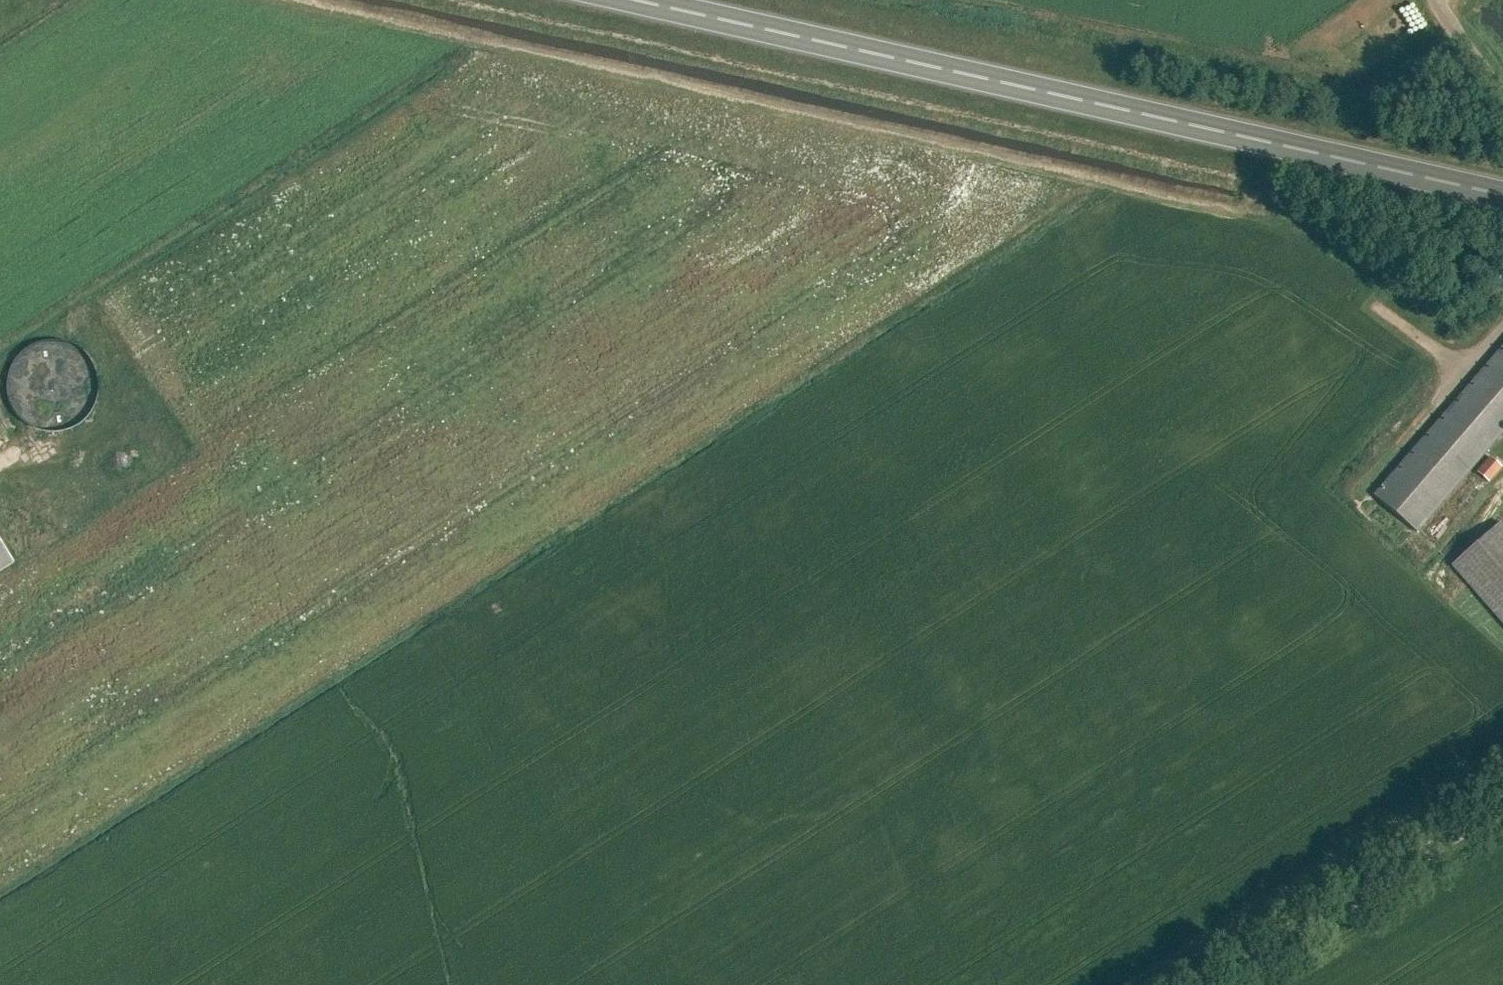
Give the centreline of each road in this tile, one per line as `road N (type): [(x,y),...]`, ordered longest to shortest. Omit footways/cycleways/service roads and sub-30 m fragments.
road 1 (trunk): [(1502,195),(634,0)]
road 2 (track): [(1448,14),(1342,69),(975,0)]
road 3 (unclassified): [(1214,984),(1502,798)]

